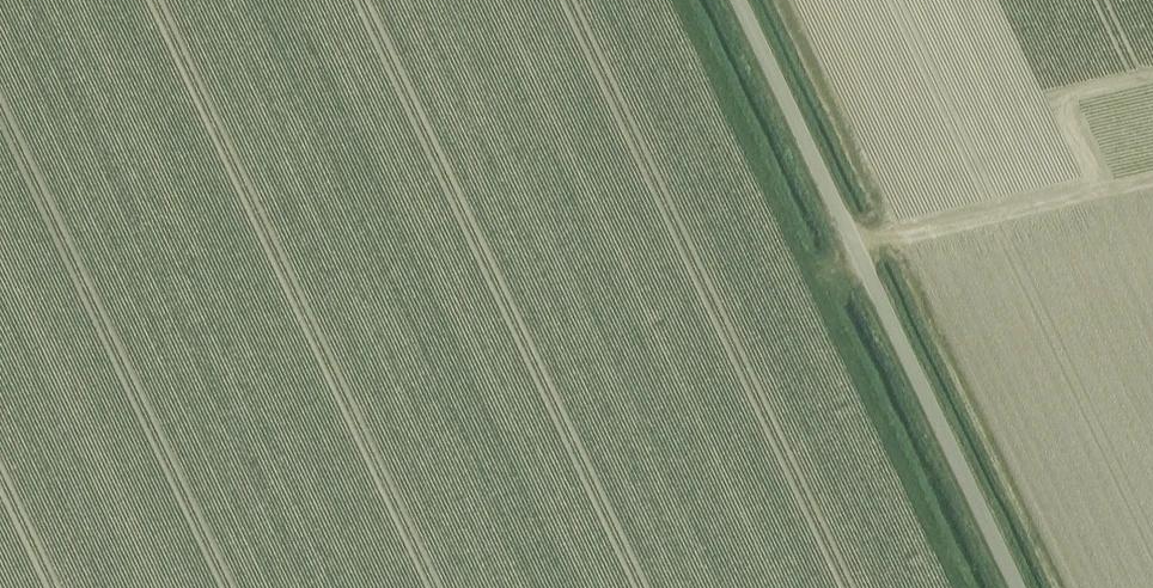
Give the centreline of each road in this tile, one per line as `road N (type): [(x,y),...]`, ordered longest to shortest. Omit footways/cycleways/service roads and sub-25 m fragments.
road 1 (unclassified): [(1019,587),(738,0)]

